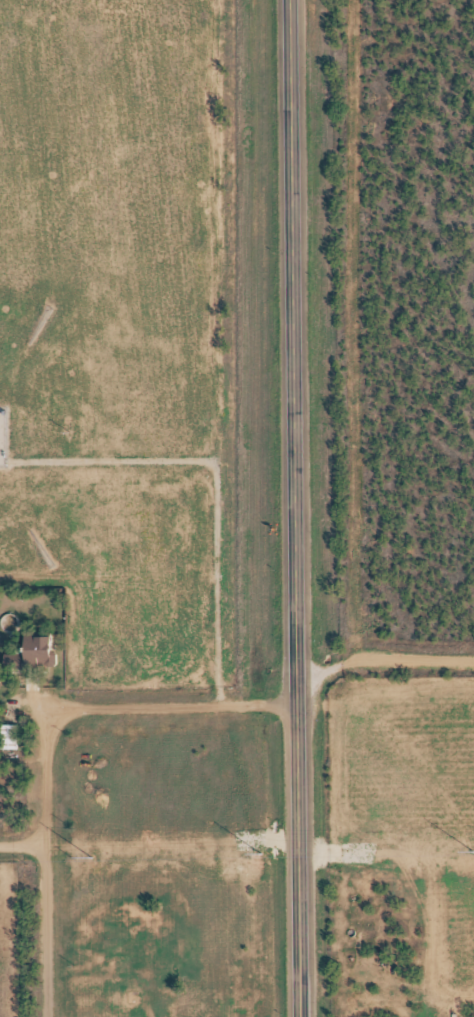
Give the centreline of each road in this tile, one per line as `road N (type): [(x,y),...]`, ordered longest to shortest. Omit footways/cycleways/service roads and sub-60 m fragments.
road 1 (primary): [(299,667),(295,0)]
road 2 (track): [(220,700),(216,470),(200,459),(19,460)]
road 3 (primary): [(301,1016),(299,667)]
road 4 (residential): [(44,1016),(42,846),(57,706)]
road 5 (residential): [(57,706),(297,697)]

